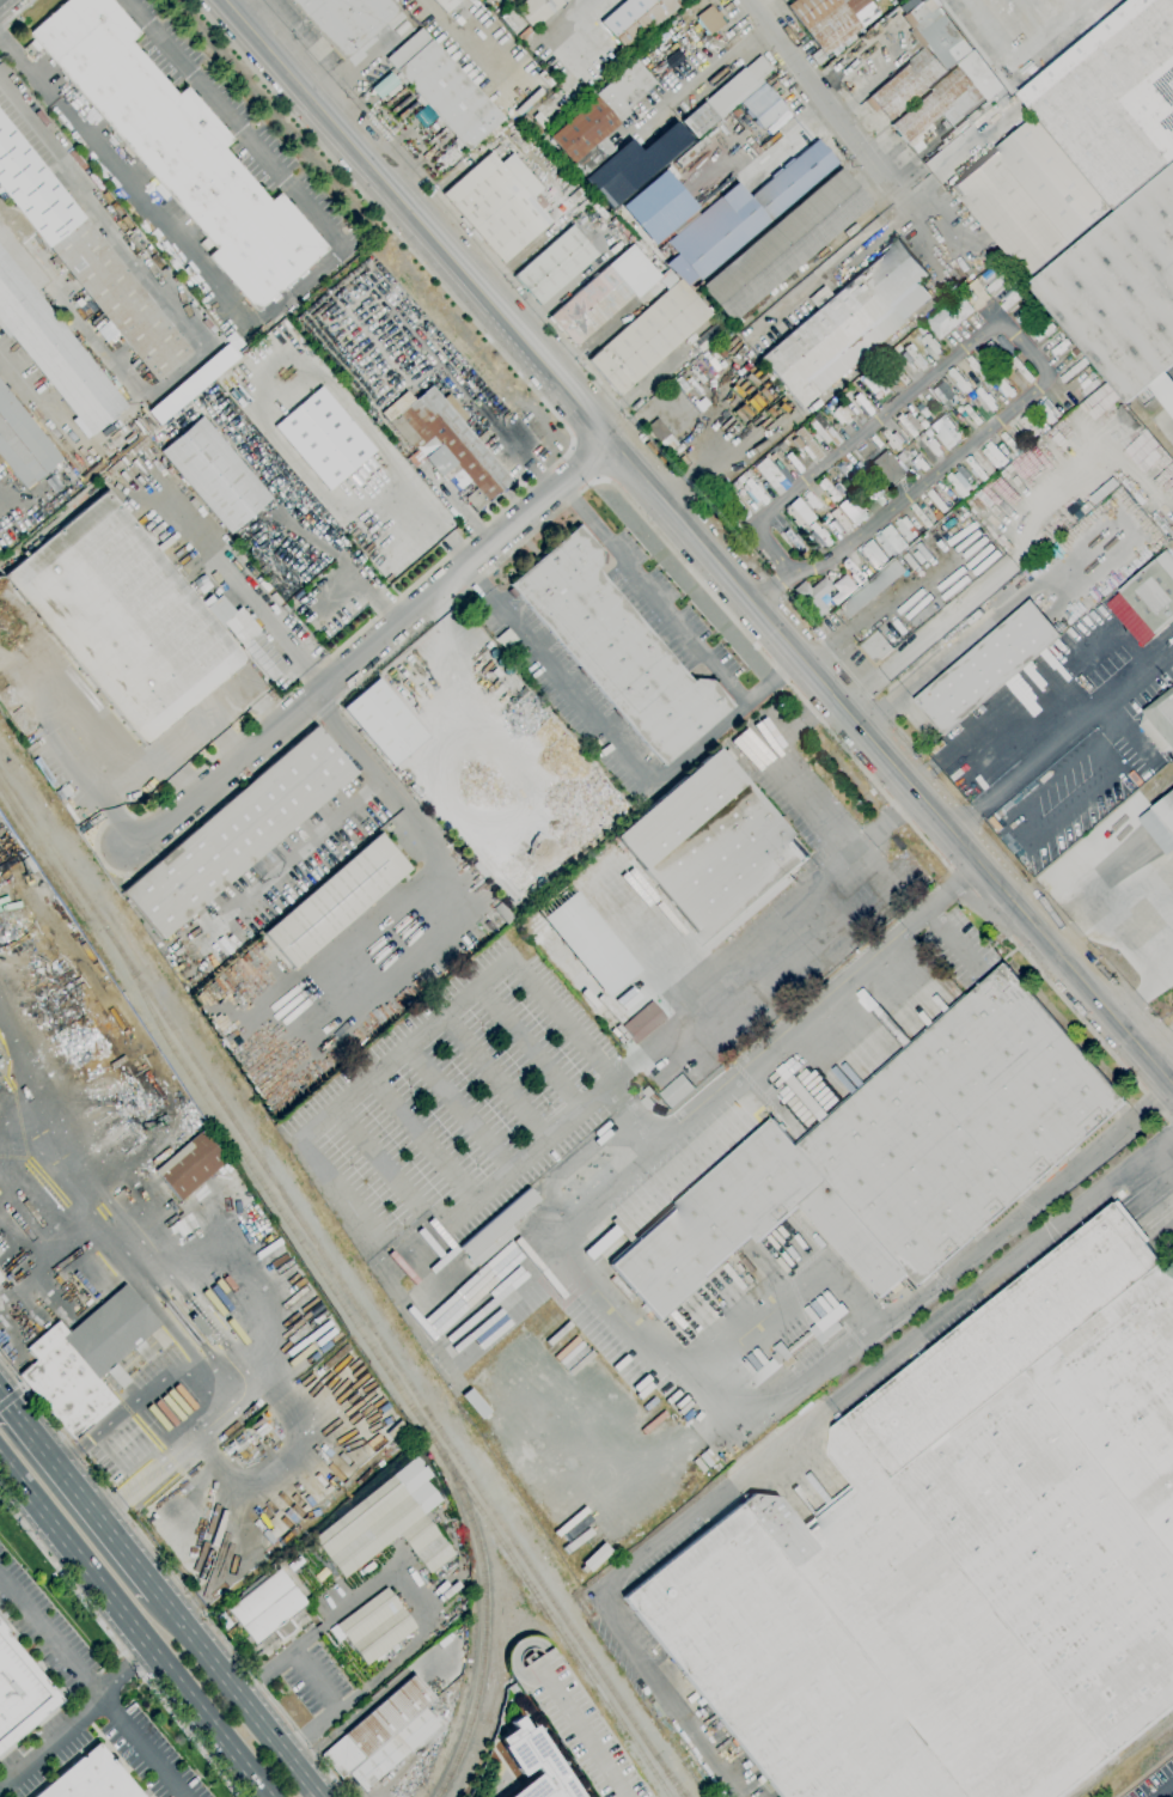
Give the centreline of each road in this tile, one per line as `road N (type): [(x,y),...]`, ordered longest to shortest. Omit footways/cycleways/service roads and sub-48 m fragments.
road 1 (tertiary): [(223,0),(1172,1092)]
road 2 (residential): [(127,845),(161,826),(605,446)]
road 3 (primary): [(0,1458),(268,1796)]
road 4 (primary): [(317,1796),(157,1594)]
road 5 (primary): [(157,1594),(0,1396)]
road 6 (residential): [(751,0),(902,197)]

